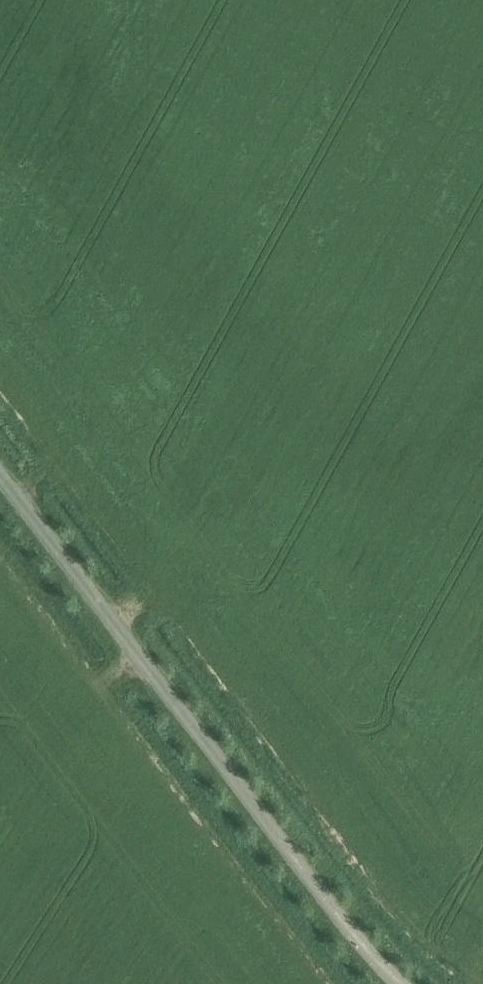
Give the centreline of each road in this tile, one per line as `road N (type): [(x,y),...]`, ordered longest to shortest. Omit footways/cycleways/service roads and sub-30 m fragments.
road 1 (unclassified): [(400,983),(0,468)]

